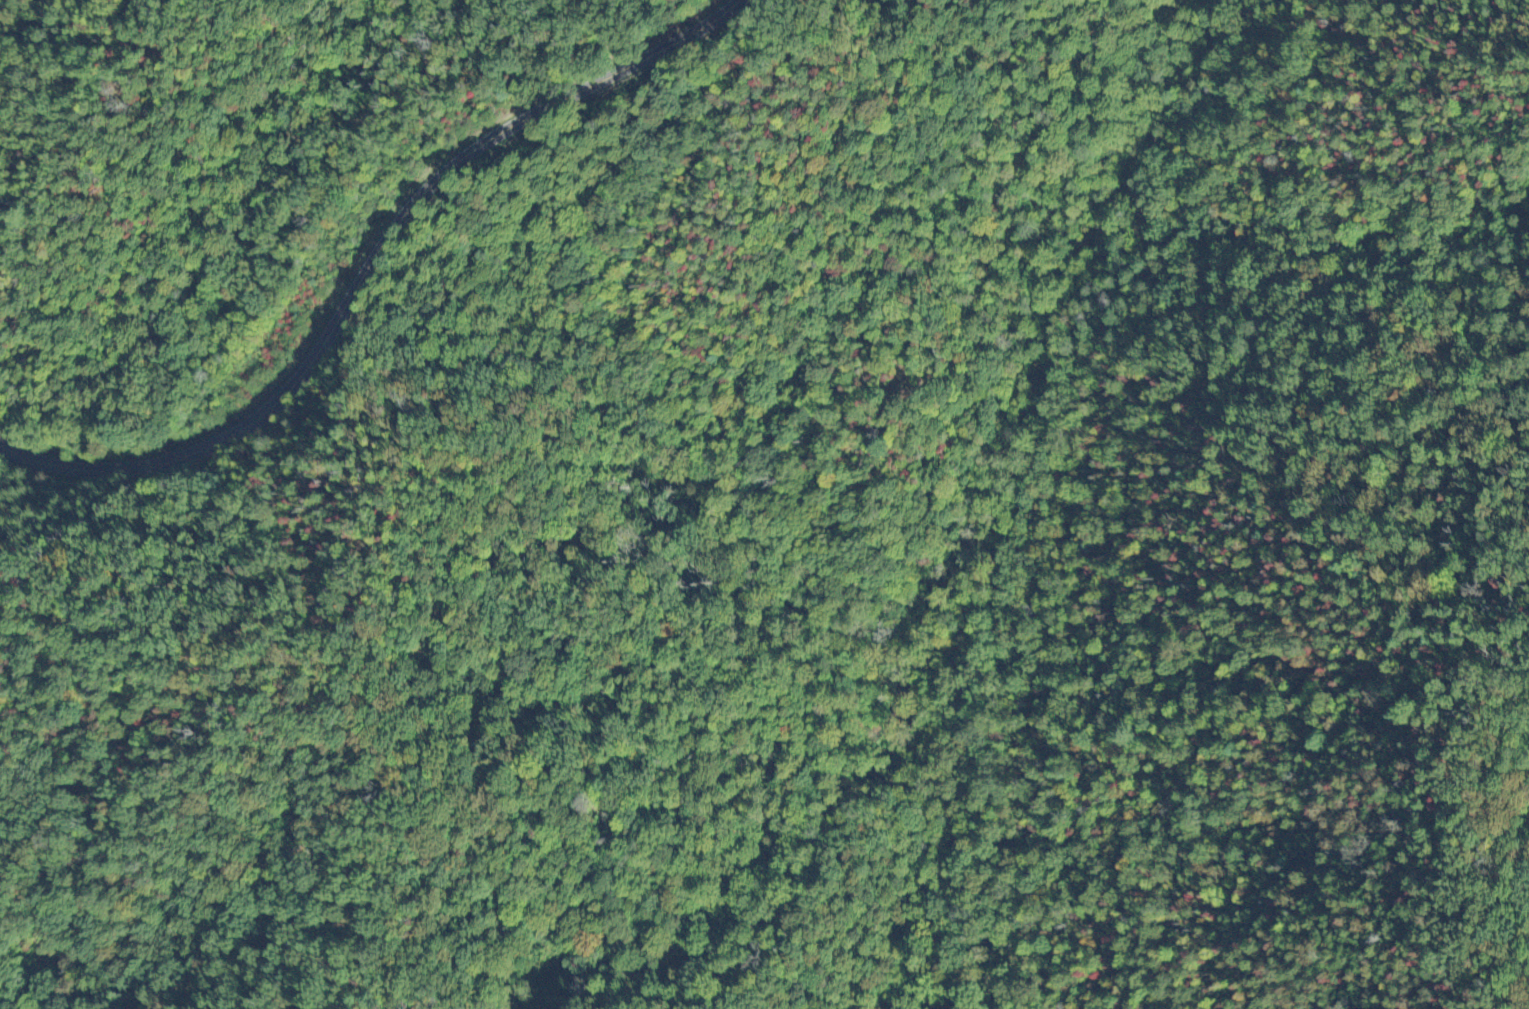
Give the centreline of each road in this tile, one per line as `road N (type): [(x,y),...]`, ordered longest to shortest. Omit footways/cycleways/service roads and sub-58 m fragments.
road 1 (residential): [(737,0),(670,45),(491,137),(436,179),(389,232),(301,372),(238,429),(166,463),(130,470),(57,468),(0,447)]

